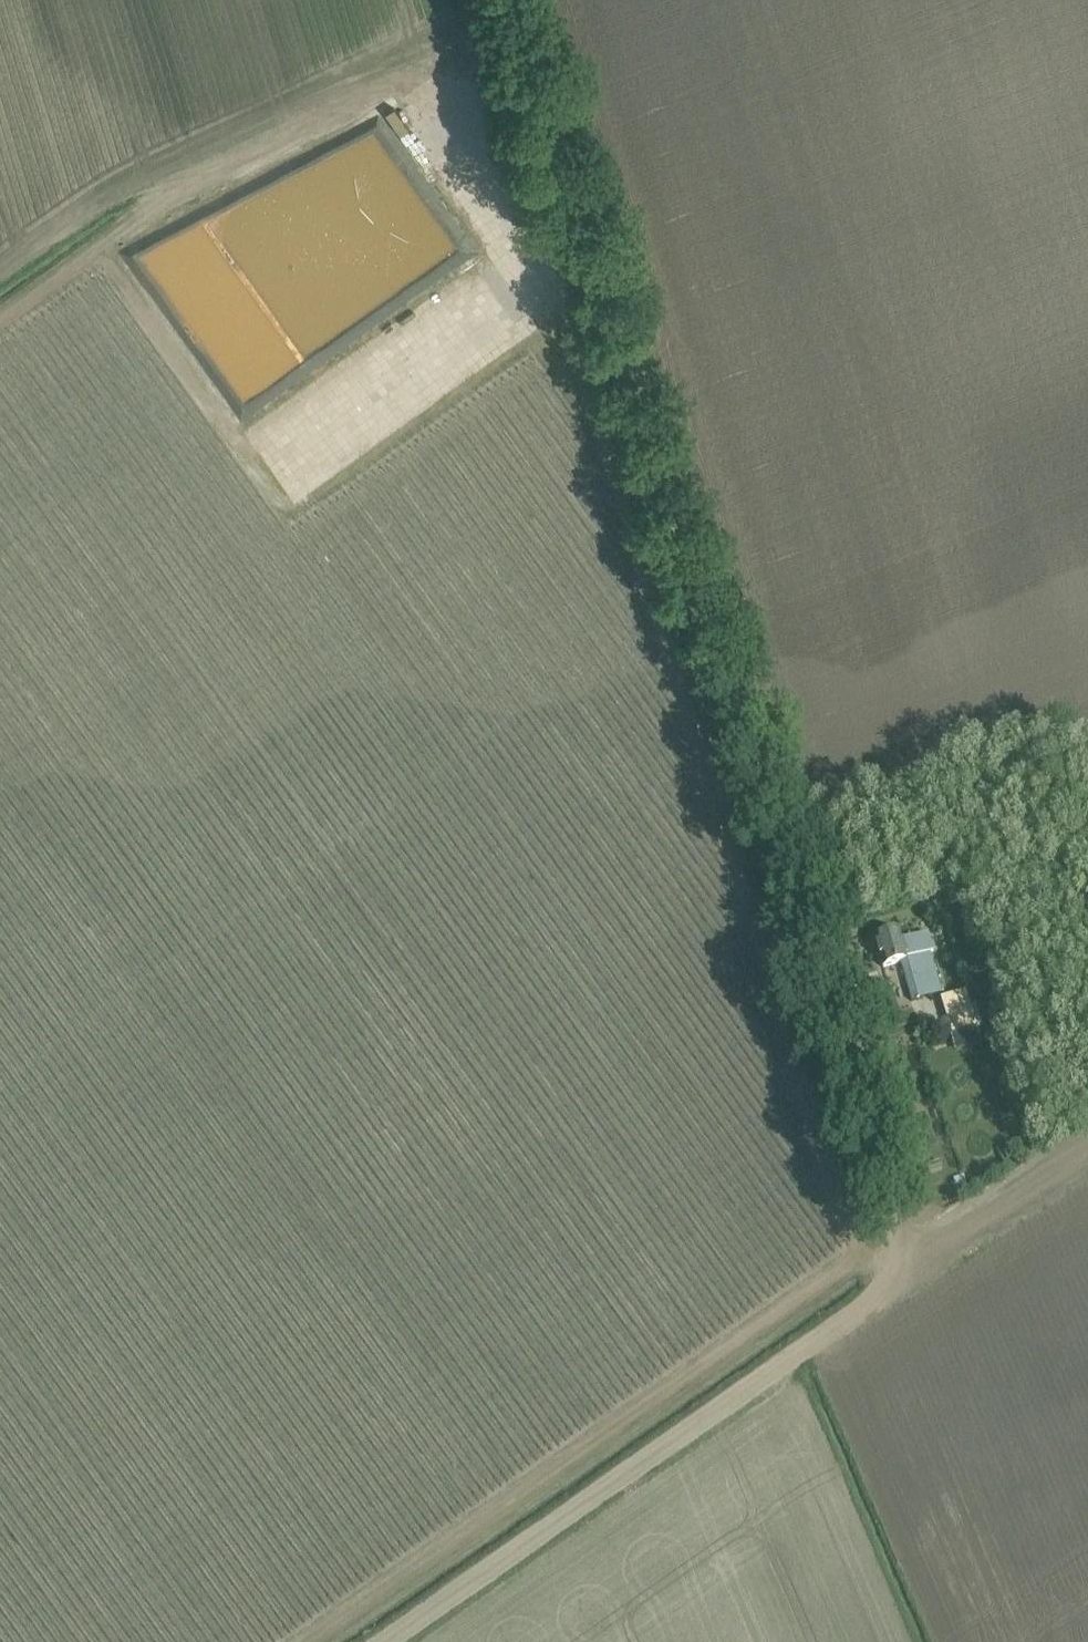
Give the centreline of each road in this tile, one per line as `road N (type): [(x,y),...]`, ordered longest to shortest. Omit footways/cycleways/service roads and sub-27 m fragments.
road 1 (track): [(519,0),(900,1248),(888,1289),(385,1641)]
road 2 (track): [(1087,1135),(947,1227),(900,1248)]

